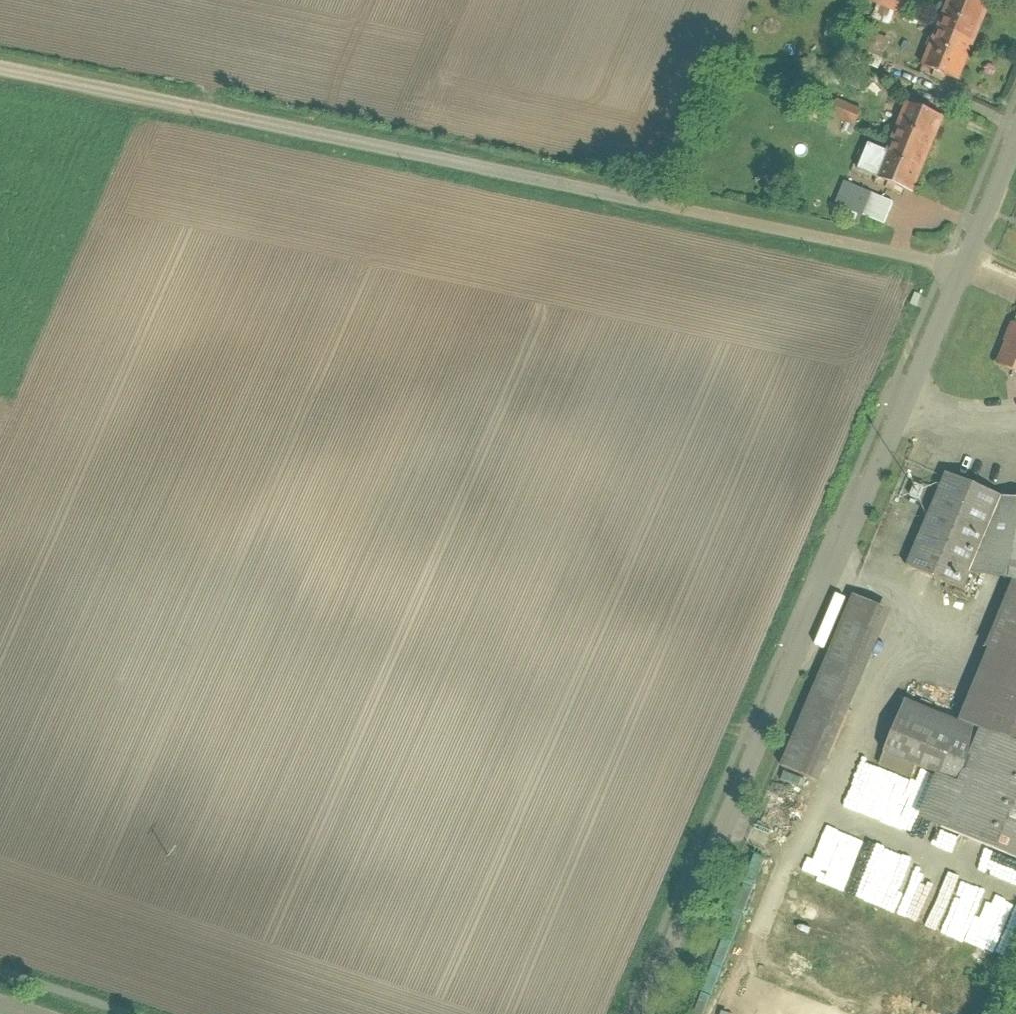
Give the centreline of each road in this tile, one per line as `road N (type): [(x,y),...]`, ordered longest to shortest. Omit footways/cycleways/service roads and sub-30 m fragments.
road 1 (unclassified): [(0,64),(963,266)]
road 2 (unclassified): [(907,400),(645,1013)]
road 3 (unclassified): [(963,266),(907,400)]
road 4 (unclassified): [(1015,147),(963,266)]

